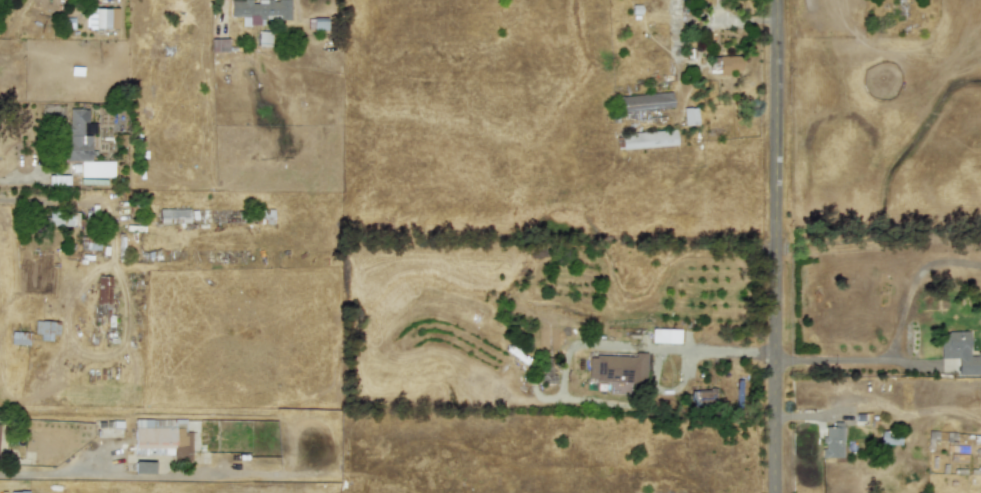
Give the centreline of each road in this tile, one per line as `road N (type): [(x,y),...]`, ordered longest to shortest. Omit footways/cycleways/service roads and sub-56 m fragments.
road 1 (tertiary): [(777,492),(778,0)]

